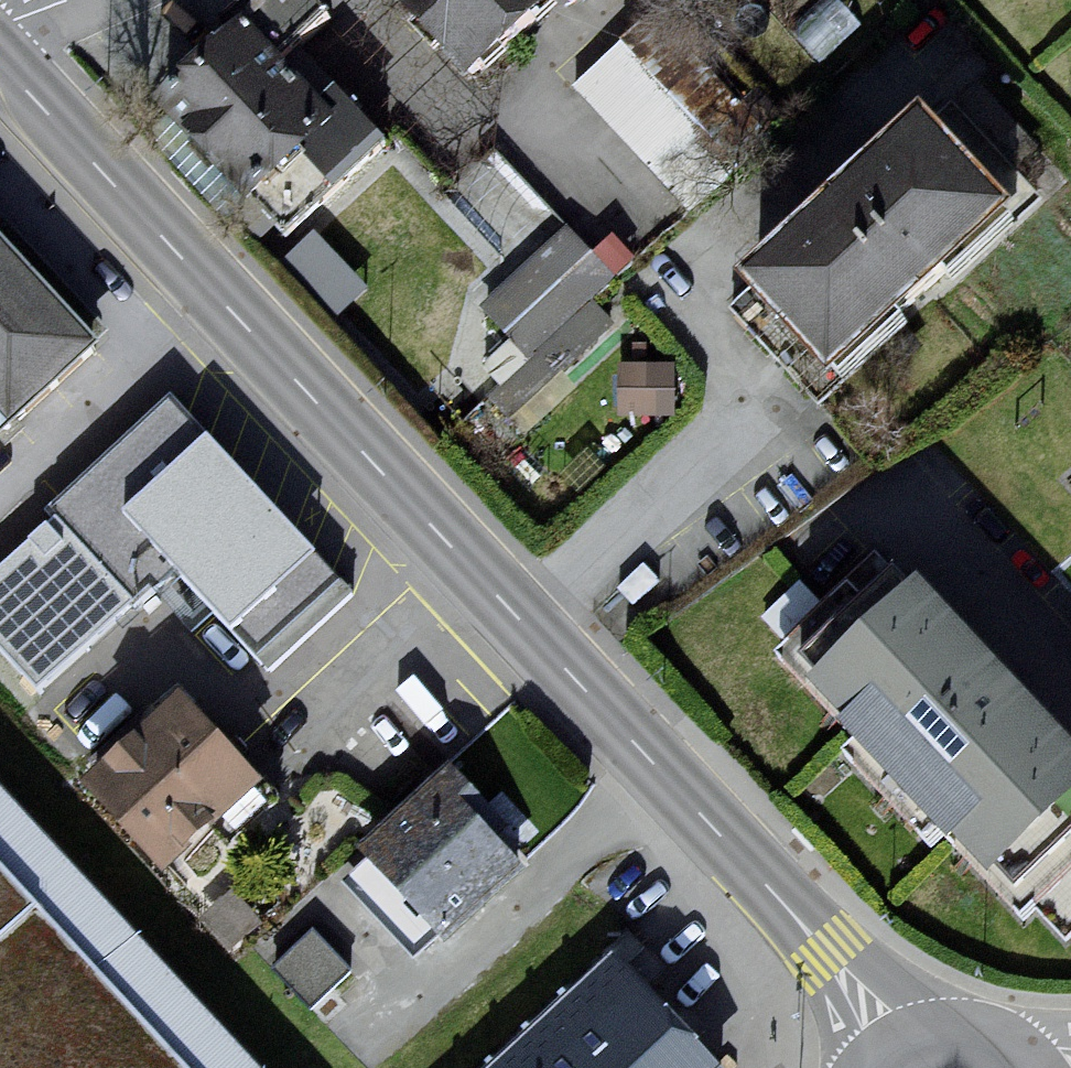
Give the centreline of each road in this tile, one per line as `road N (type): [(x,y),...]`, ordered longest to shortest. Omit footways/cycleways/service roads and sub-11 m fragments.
road 1 (tertiary): [(800,922),(0,60)]
road 2 (tertiary): [(969,1030),(915,1004),(800,922)]
road 3 (tertiary): [(800,922),(837,1010),(849,1067)]

